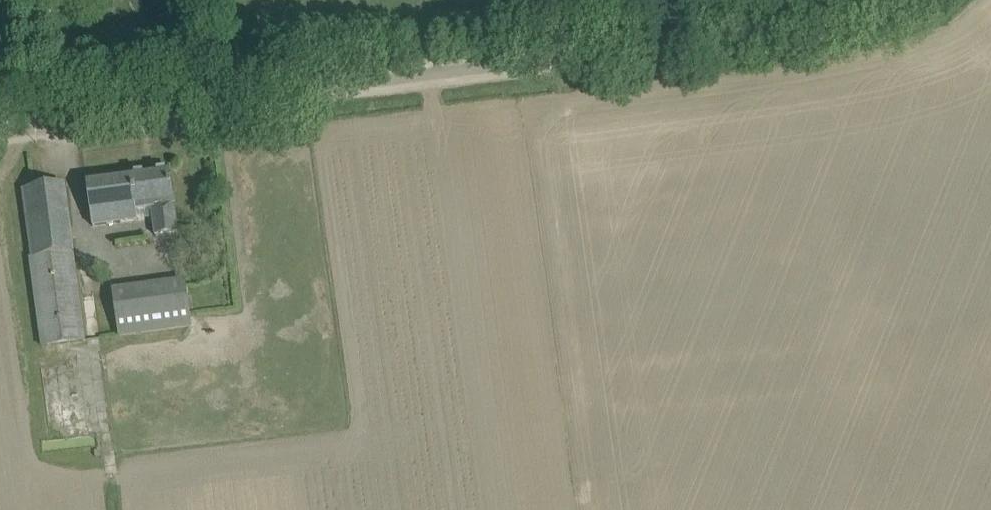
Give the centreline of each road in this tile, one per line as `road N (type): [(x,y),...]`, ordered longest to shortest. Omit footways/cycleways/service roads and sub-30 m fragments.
road 1 (unclassified): [(0,142),(869,25),(934,0)]

